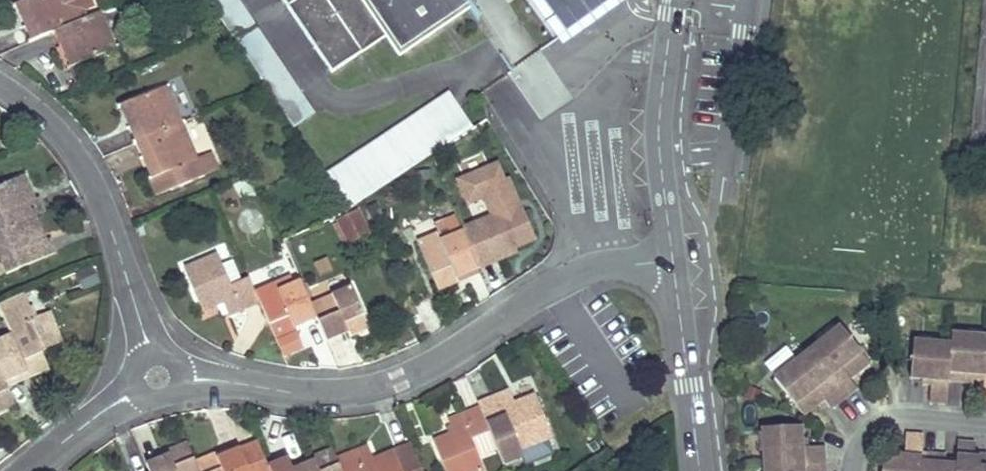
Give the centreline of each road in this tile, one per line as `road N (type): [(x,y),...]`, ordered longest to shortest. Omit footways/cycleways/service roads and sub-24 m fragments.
road 1 (residential): [(673,259),(590,265),(450,355),(398,378),(314,395),(157,379)]
road 2 (residential): [(157,379),(96,183),(60,128),(0,83)]
road 3 (residential): [(673,259),(659,121),(672,0)]
road 4 (residential): [(698,470),(673,259)]
road 5 (residential): [(851,470),(860,439),(875,424),(898,416),(985,423)]
road 6 (residential): [(157,379),(23,470)]

